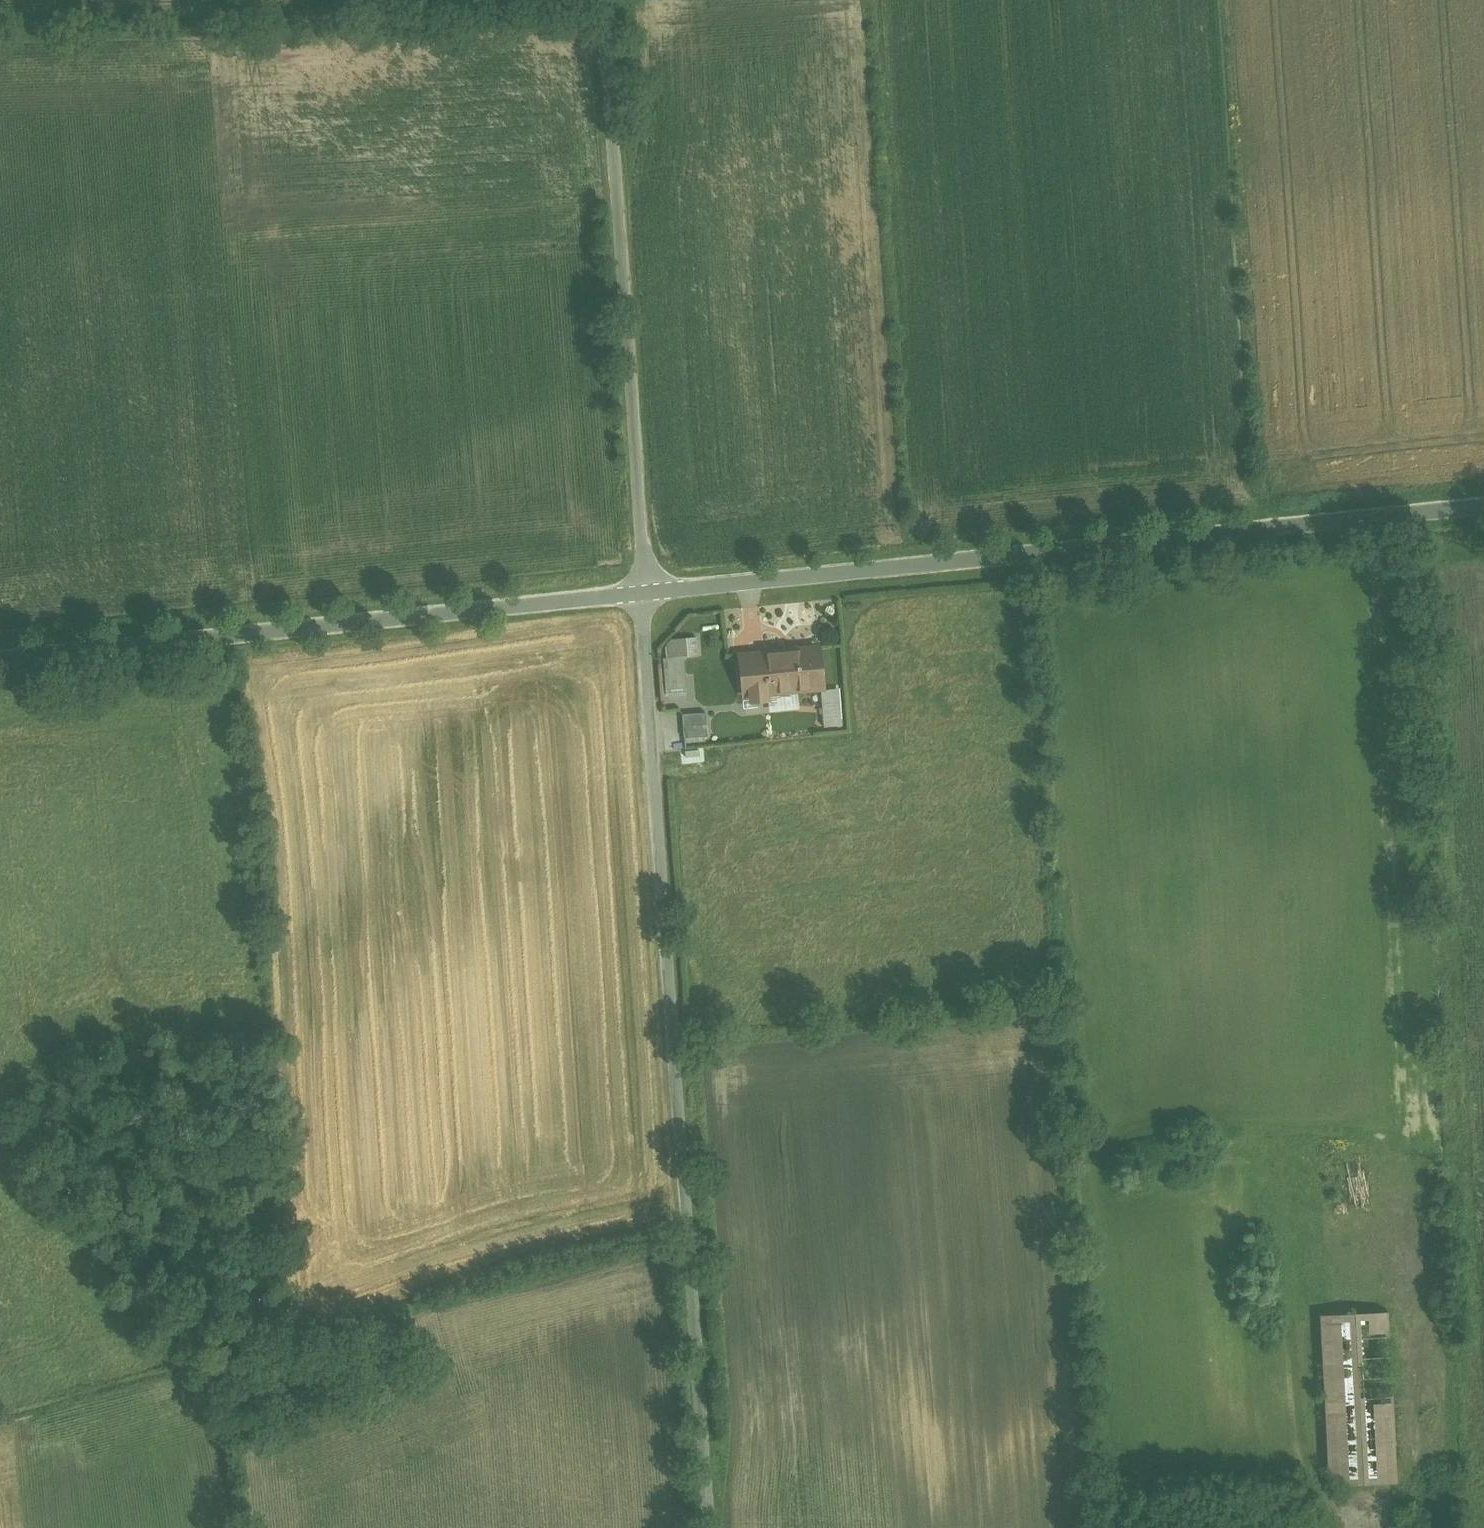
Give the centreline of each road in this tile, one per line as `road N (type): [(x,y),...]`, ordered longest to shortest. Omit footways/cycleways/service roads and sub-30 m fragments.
road 1 (residential): [(709,1527),(643,593)]
road 2 (tertiary): [(1483,507),(643,593)]
road 3 (tertiary): [(643,593),(0,662)]
road 4 (residential): [(643,593),(603,0)]

